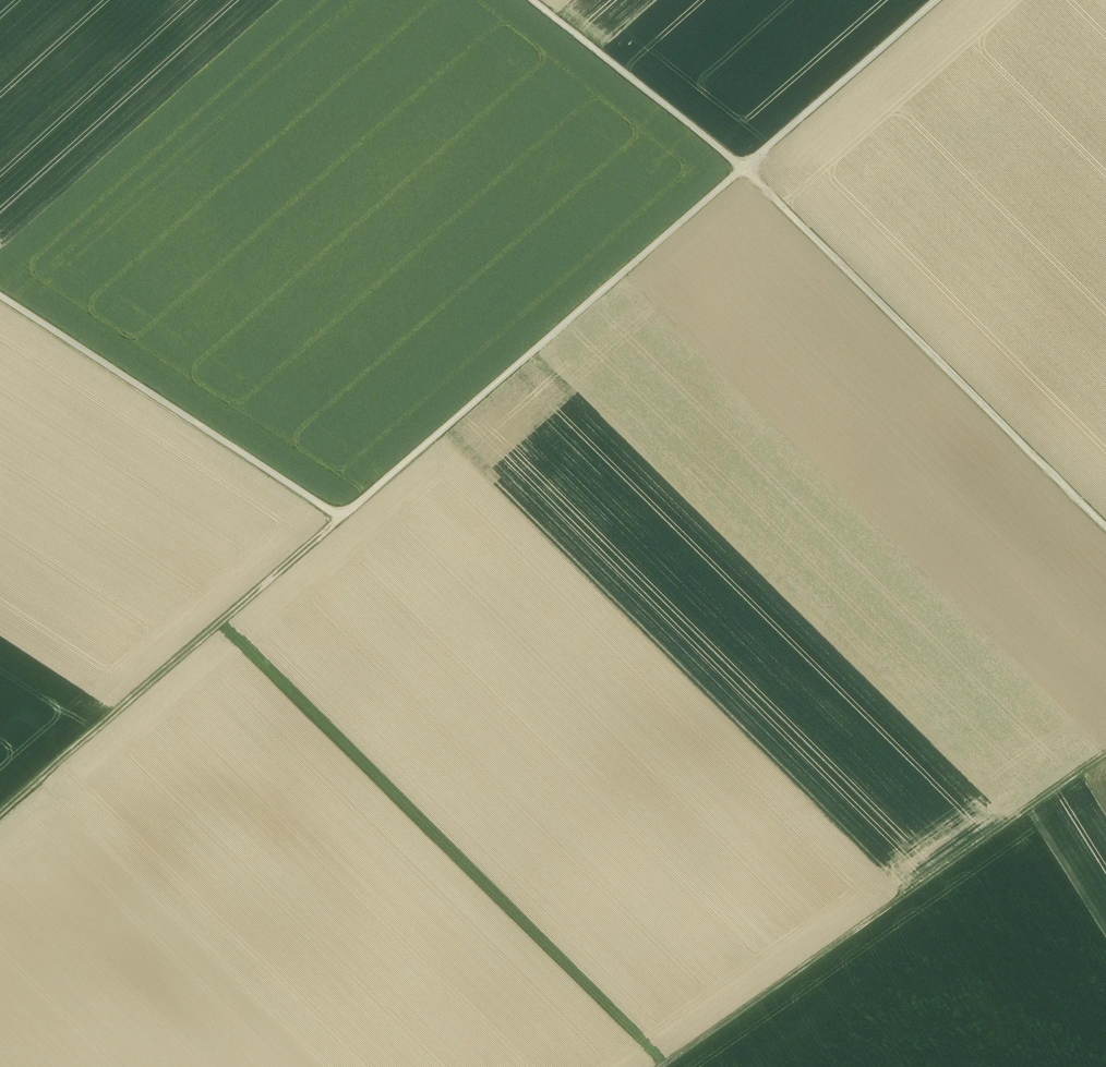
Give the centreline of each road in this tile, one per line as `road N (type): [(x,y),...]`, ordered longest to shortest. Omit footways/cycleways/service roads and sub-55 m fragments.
road 1 (track): [(0,298),(339,518),(741,168)]
road 2 (track): [(1105,754),(664,1066)]
road 3 (track): [(741,168),(1105,528)]
road 4 (track): [(339,518),(0,815)]
road 5 (track): [(529,0),(741,168)]
road 6 (track): [(741,168),(935,0)]

